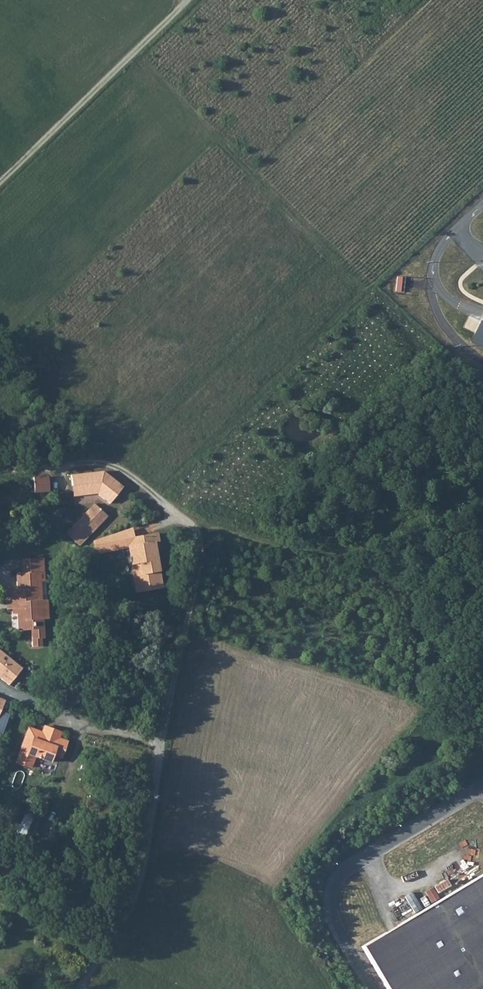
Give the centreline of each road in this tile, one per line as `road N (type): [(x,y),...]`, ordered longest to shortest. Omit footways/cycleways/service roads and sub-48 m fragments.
road 1 (track): [(78,988),(139,881),(161,742)]
road 2 (track): [(0,178),(184,0)]
road 3 (residential): [(203,530),(107,459),(0,469)]
road 4 (track): [(161,742),(203,530)]

